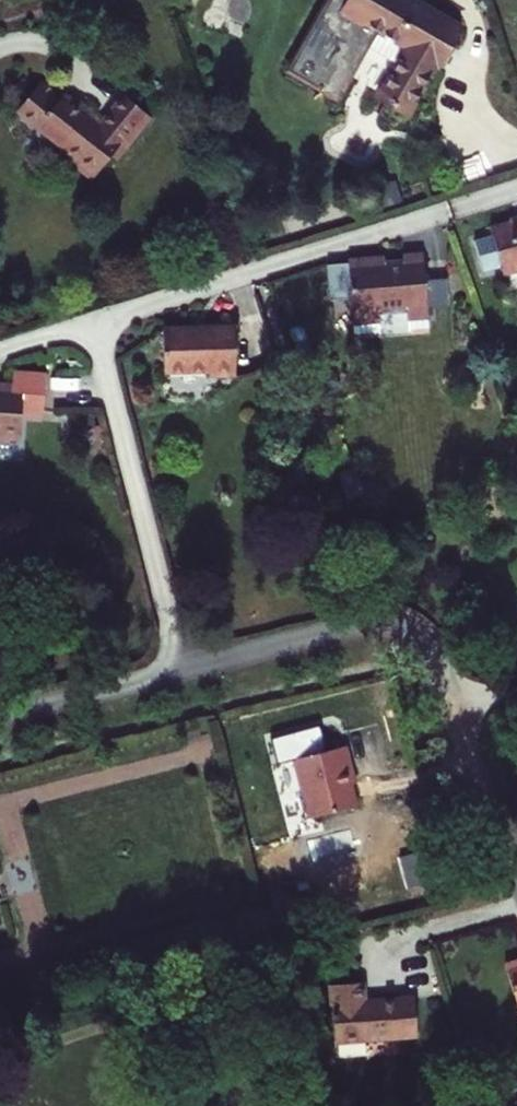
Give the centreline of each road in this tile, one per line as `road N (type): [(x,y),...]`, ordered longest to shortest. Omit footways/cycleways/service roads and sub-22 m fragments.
road 1 (residential): [(516,872),(434,662),(414,635),(390,624),(353,625),(180,672)]
road 2 (residential): [(95,321),(180,672)]
road 3 (residential): [(180,672),(0,720)]

